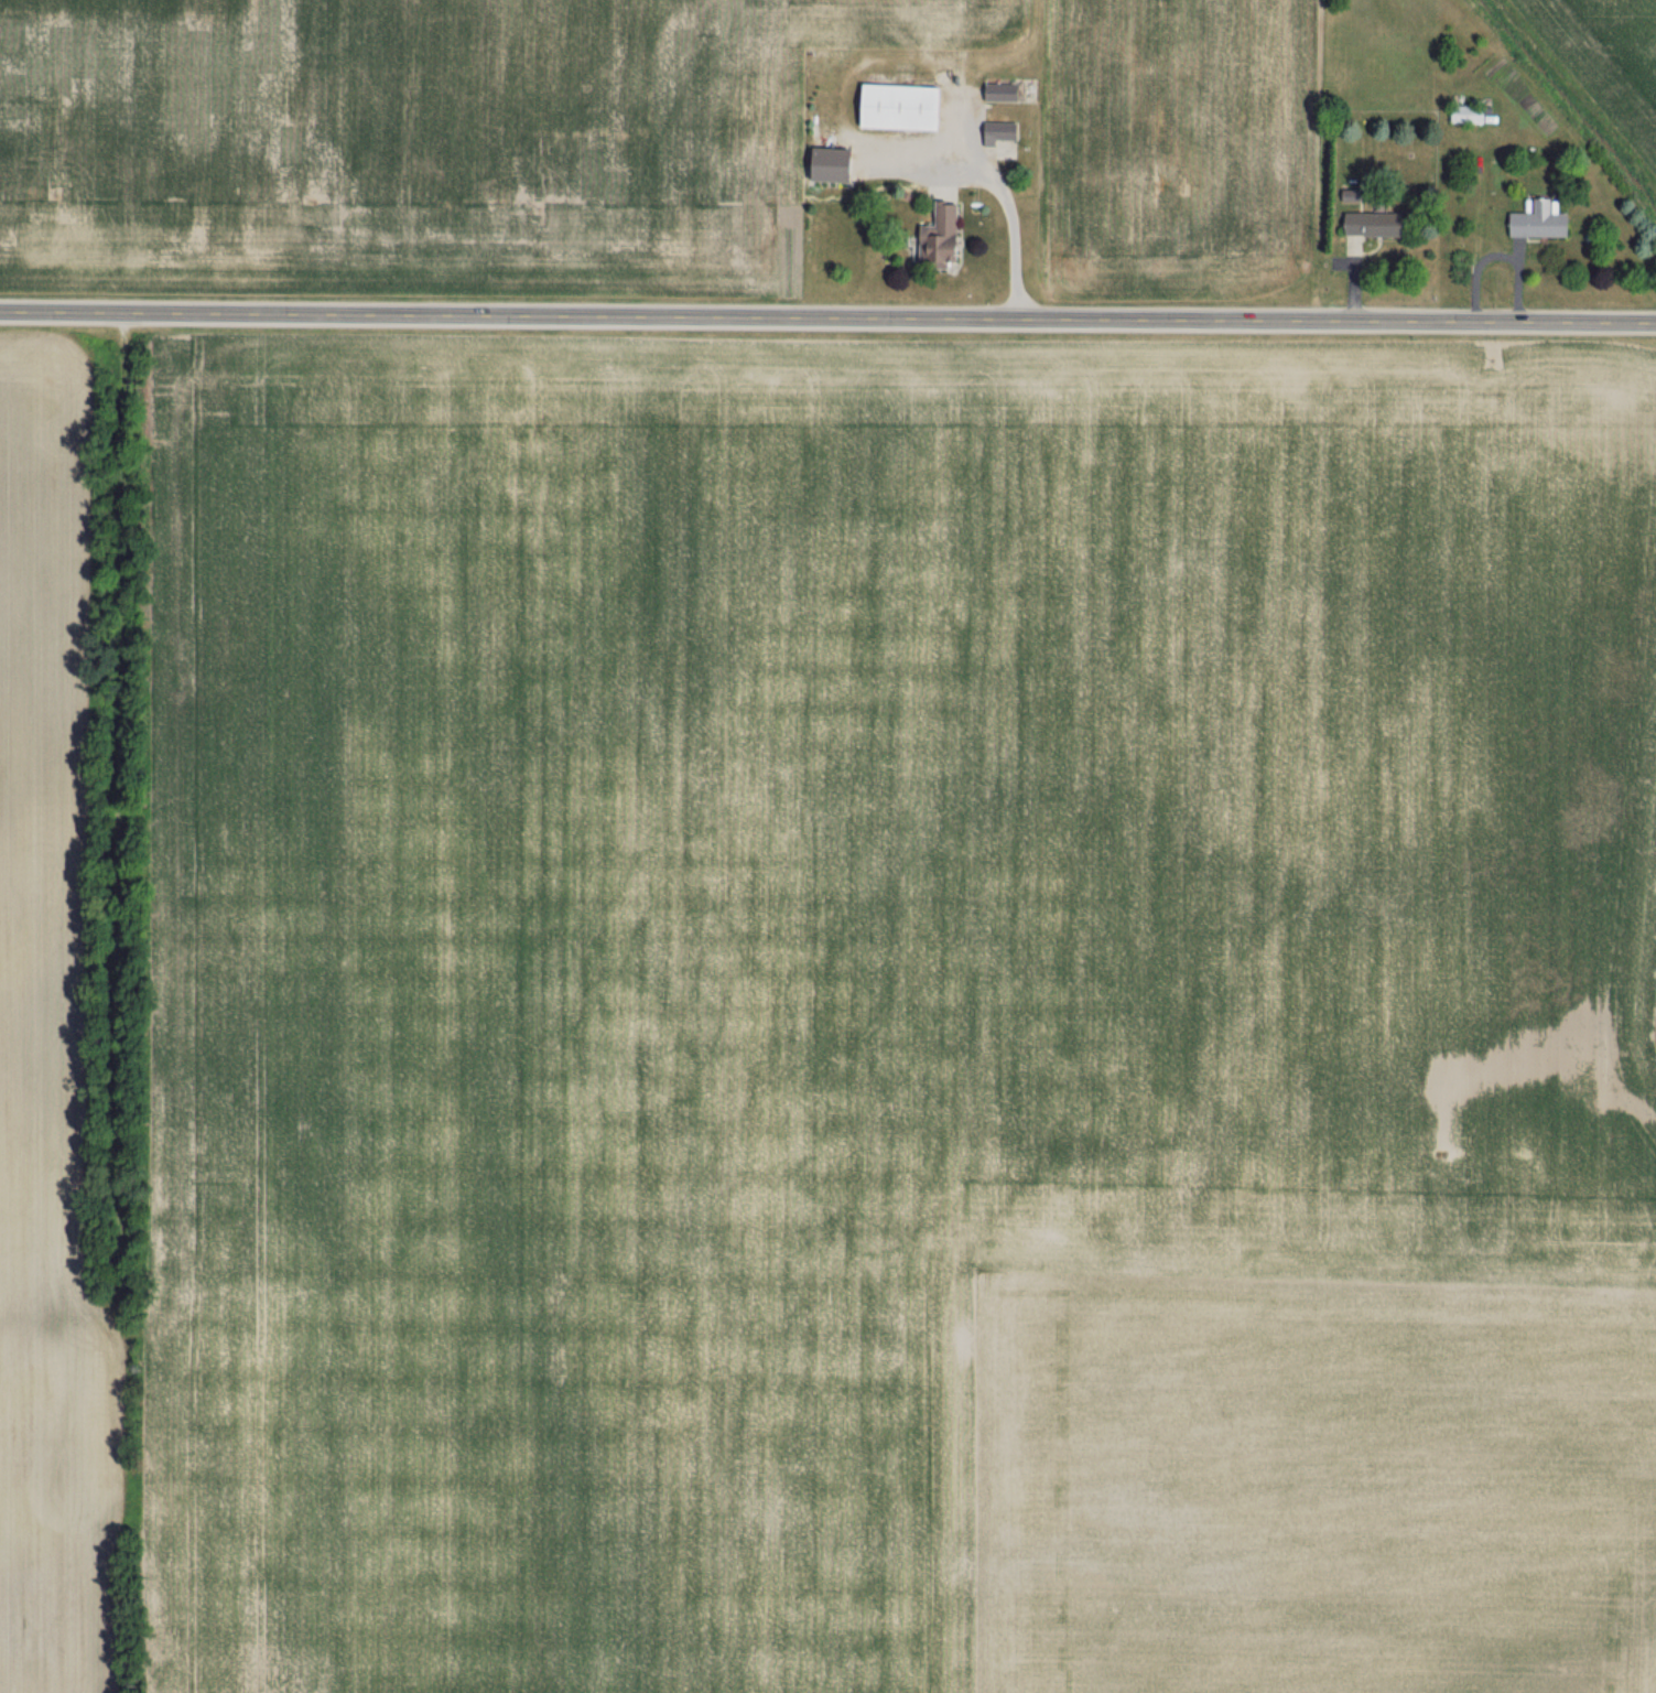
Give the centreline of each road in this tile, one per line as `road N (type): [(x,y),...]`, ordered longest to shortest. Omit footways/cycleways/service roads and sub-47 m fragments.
road 1 (tertiary): [(1655,323),(0,310)]

